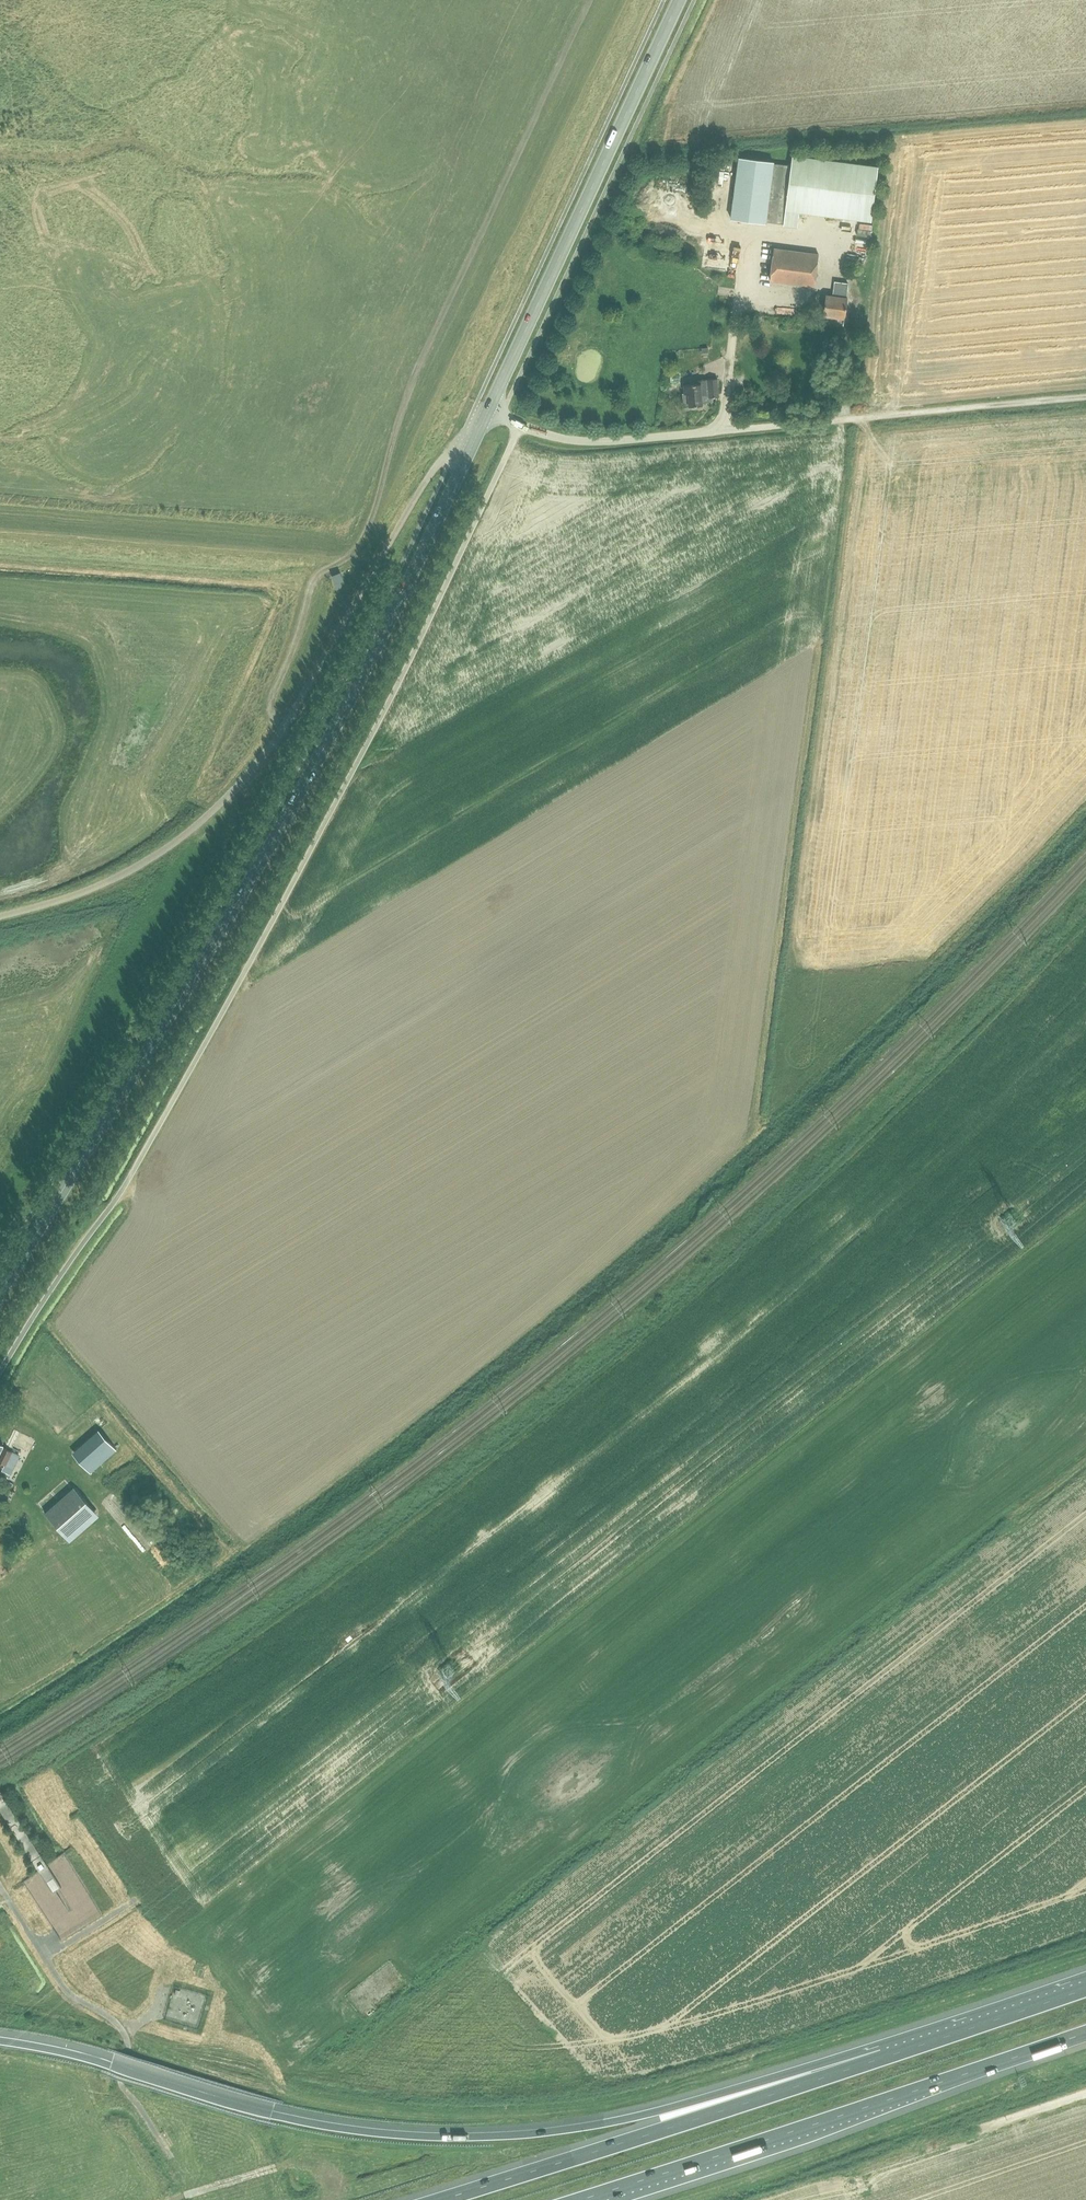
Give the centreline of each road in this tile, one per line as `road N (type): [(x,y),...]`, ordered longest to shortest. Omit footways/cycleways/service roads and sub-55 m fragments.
road 1 (unclassified): [(0,1373),(124,1190),(359,757),(520,426)]
road 2 (primary): [(0,1290),(296,803),(487,415)]
road 3 (motorway): [(883,2058),(569,2129),(422,2136),(298,2120),(0,2039)]
road 4 (track): [(284,727),(272,698),(308,580),(353,553),(372,523),(409,396),(591,0)]
road 5 (unclassified): [(0,916),(125,872),(204,822),(284,727),(433,467),(487,415)]
road 6 (unclassified): [(520,426),(595,442),(1085,397)]
road 7 (motorway): [(578,2199),(1085,2032)]
road 8 (motorway): [(883,2058),(438,2199)]
road 9 (primary): [(487,415),(677,0)]
road 10 (motorway): [(1085,1989),(883,2058)]

